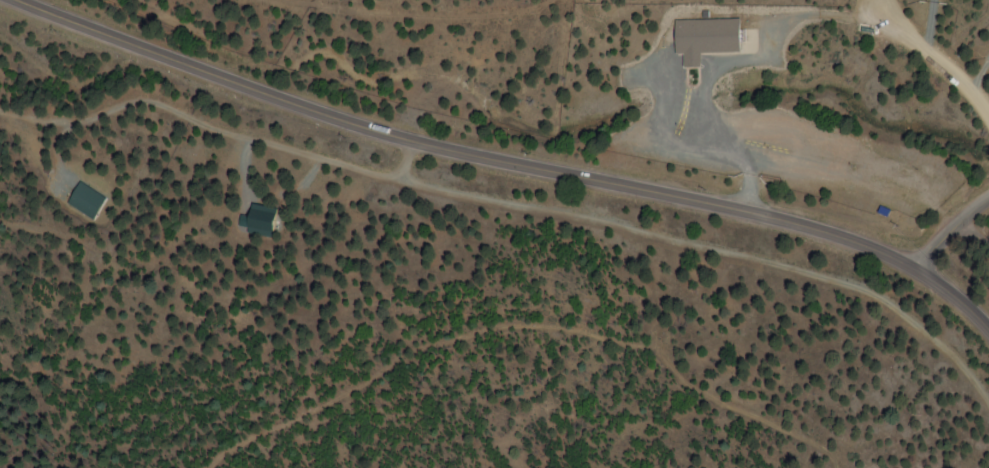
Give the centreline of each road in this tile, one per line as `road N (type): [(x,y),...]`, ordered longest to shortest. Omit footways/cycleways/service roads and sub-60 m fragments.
road 1 (secondary): [(988,335),(915,272),(818,229),(321,117),(11,0)]
road 2 (residential): [(312,0),(348,7),(432,0)]

